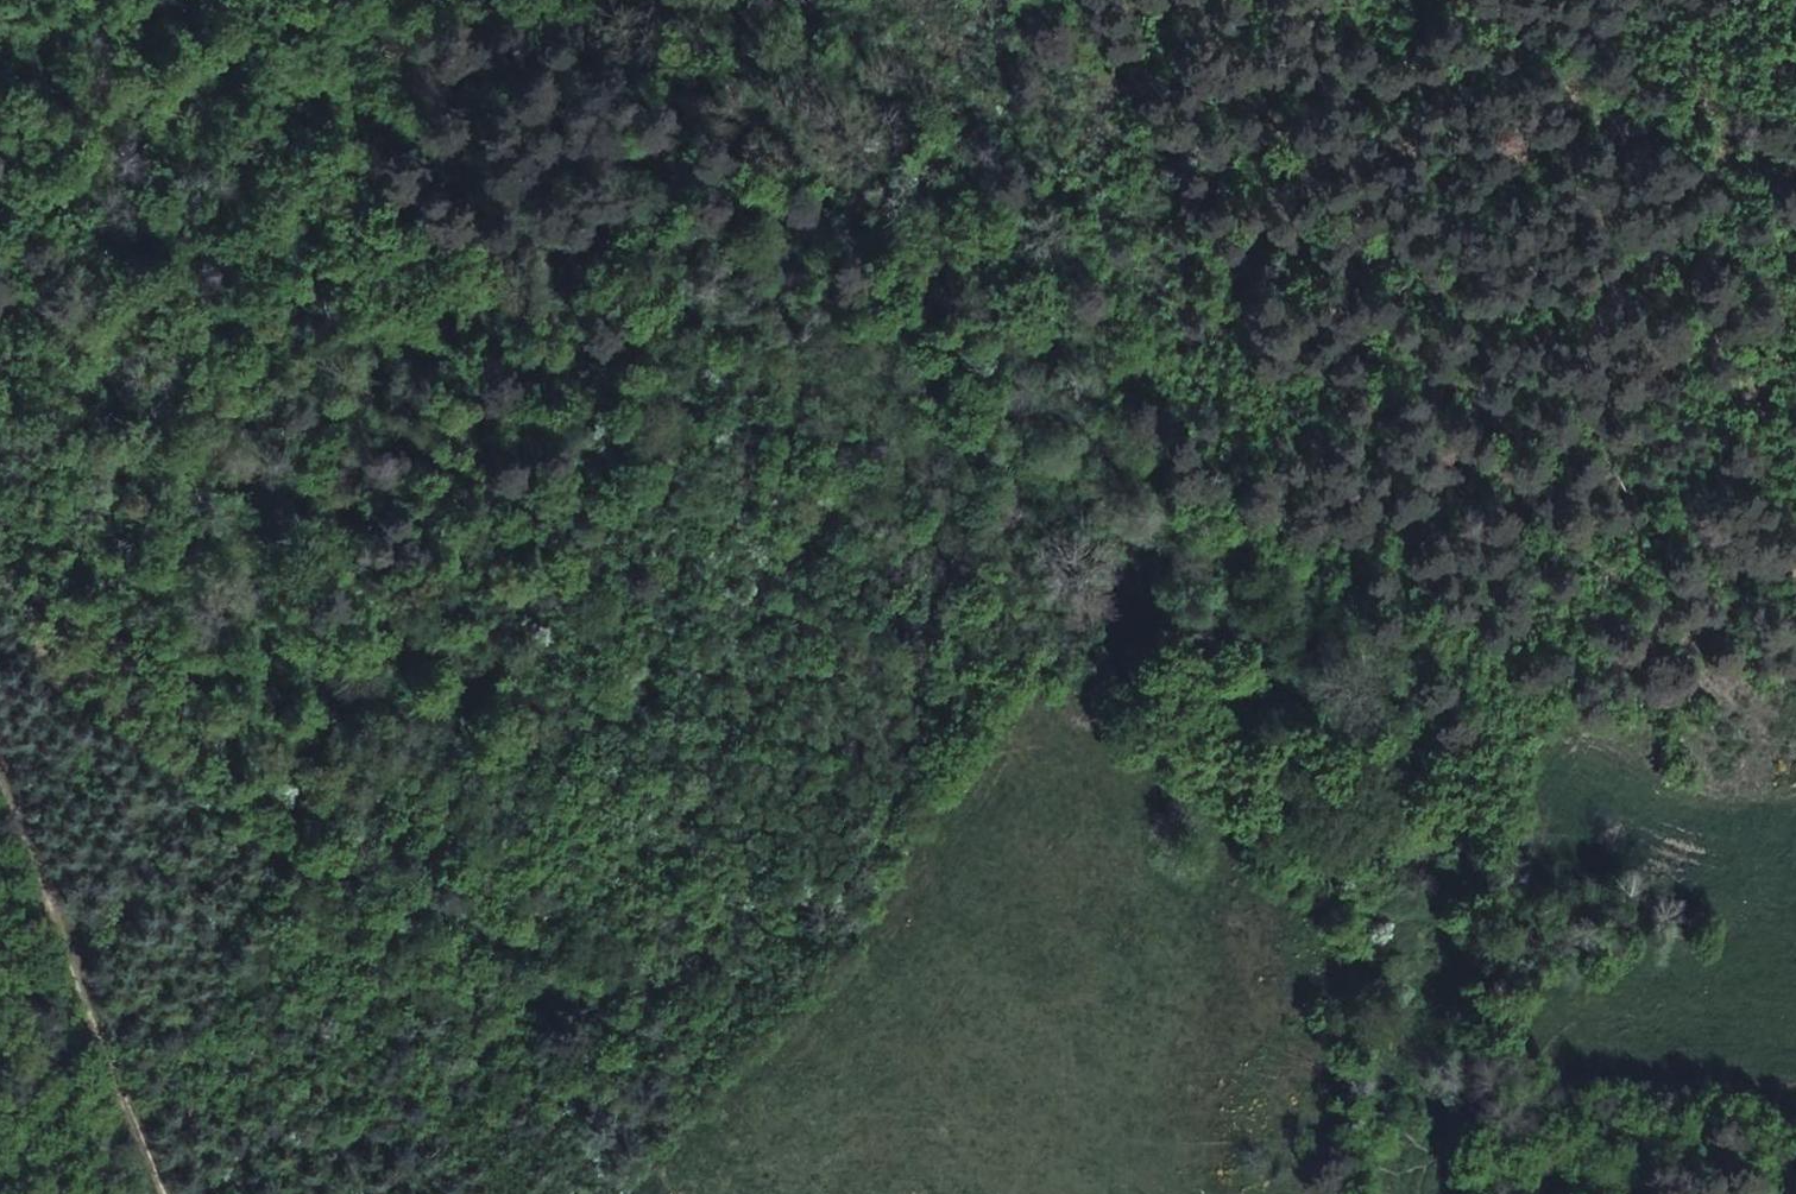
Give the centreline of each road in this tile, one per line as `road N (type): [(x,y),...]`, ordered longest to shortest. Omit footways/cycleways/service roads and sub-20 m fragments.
road 1 (track): [(0,787),(54,976),(165,1193)]
road 2 (track): [(1795,185),(1464,37),(1446,0)]

